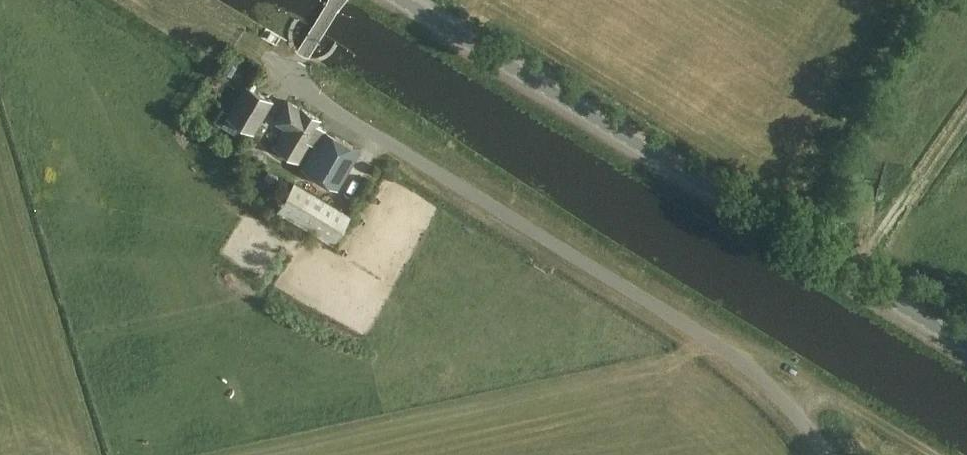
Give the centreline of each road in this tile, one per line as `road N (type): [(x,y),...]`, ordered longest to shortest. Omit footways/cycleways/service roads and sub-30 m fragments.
road 1 (unclassified): [(827,454),(734,359),(291,78),(337,0)]
road 2 (unclassified): [(966,347),(398,0)]
road 3 (track): [(926,454),(847,407),(822,400),(795,416)]
road 4 (track): [(291,78),(174,0)]

